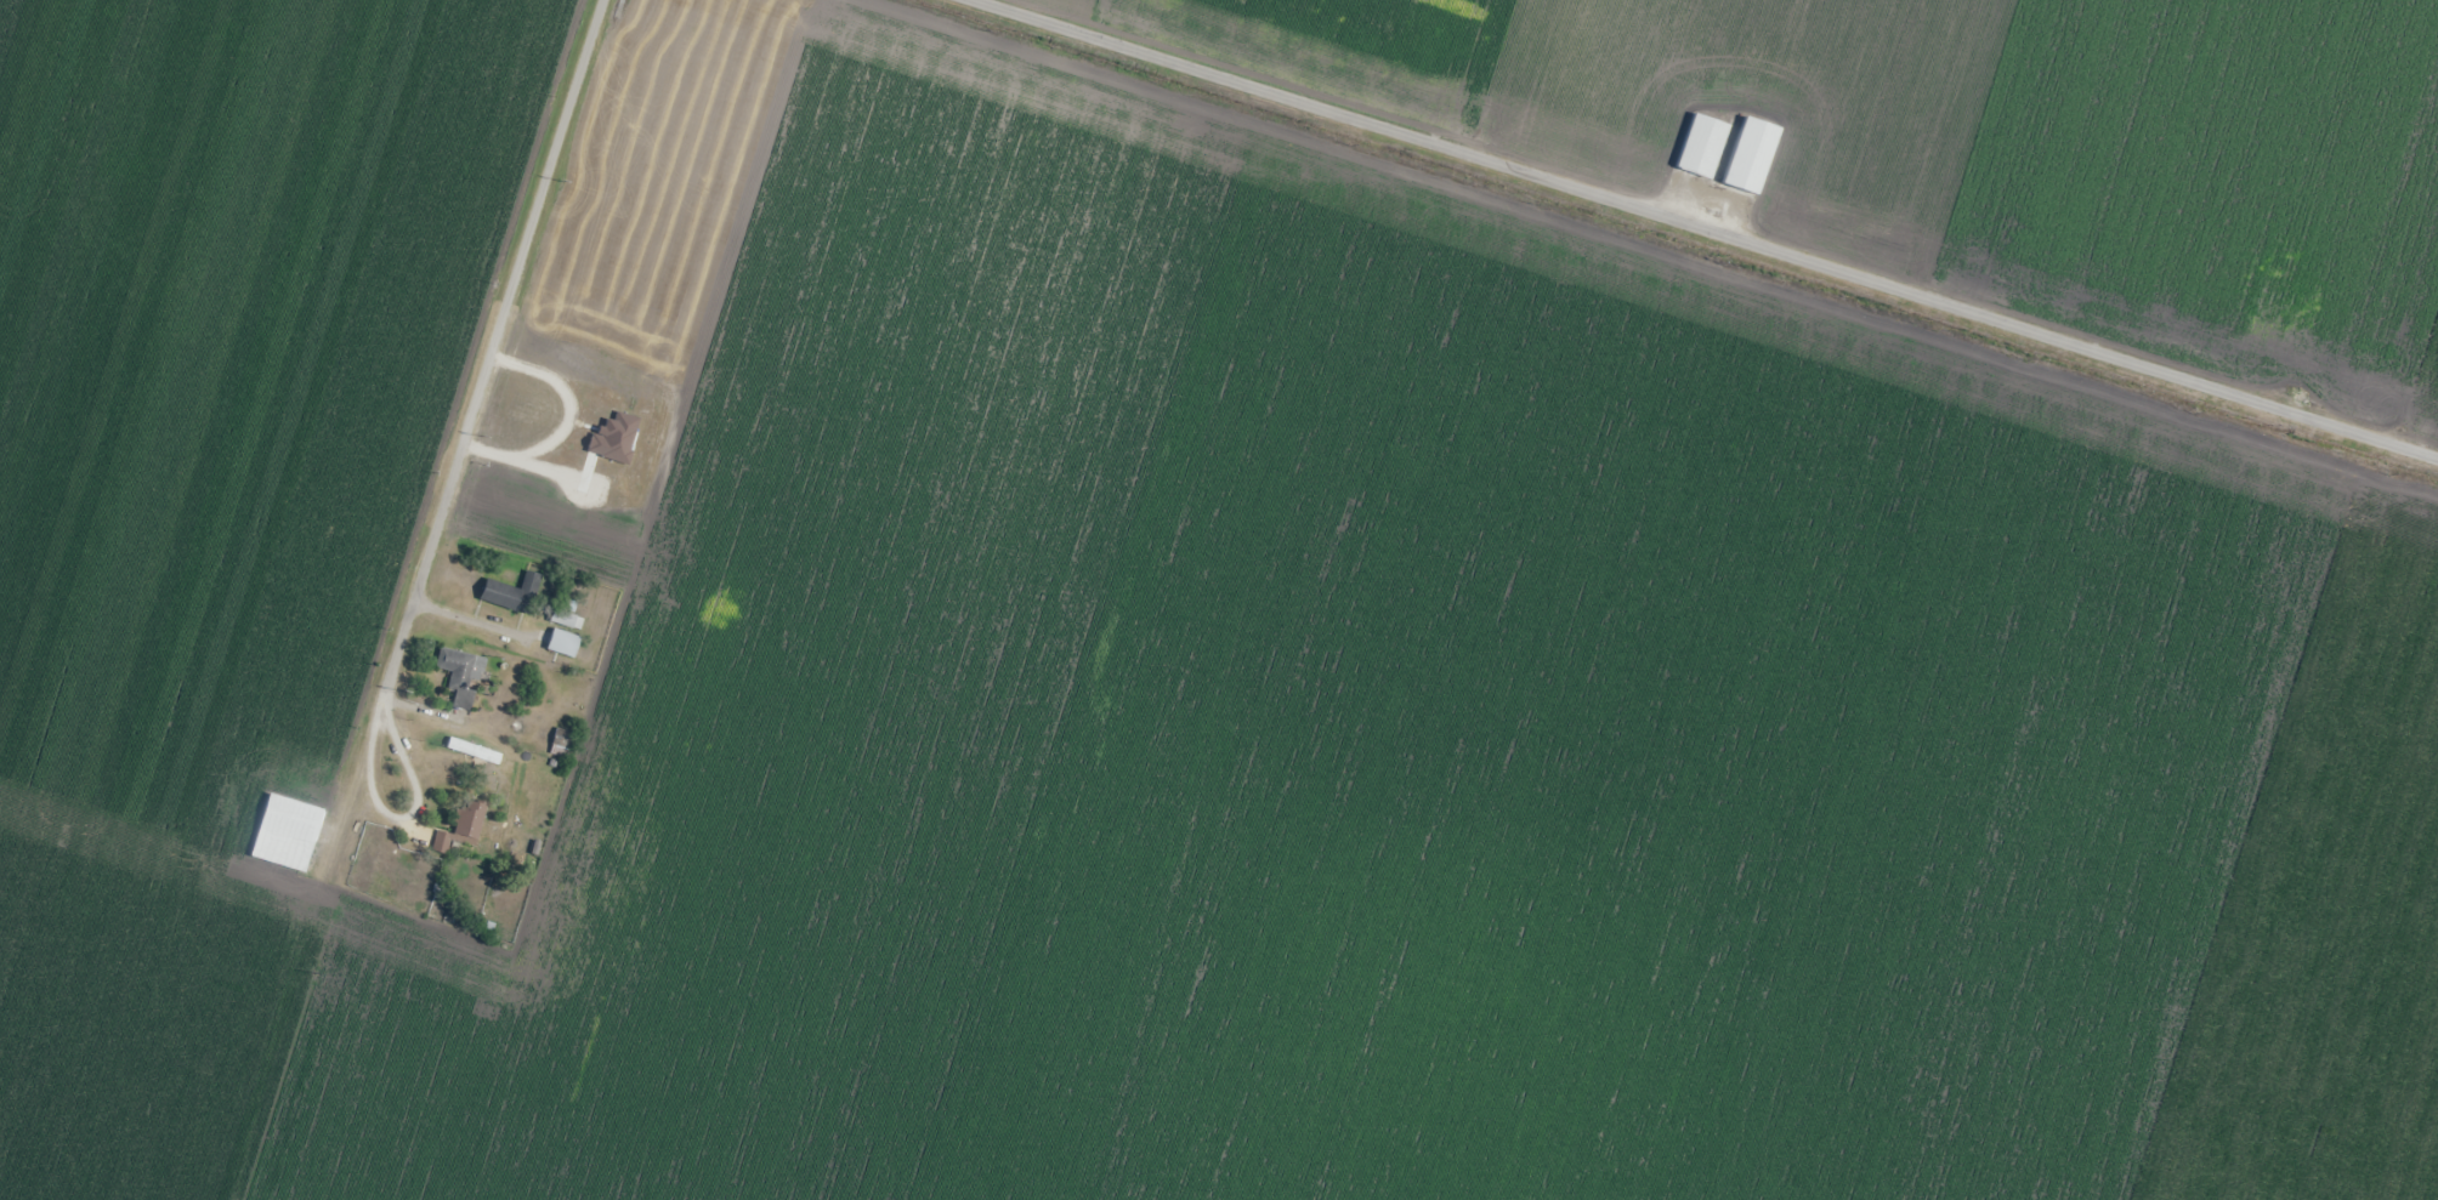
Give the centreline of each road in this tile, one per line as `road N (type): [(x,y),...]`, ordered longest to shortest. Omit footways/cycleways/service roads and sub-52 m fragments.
road 1 (residential): [(2437,438),(1046,0)]
road 2 (residential): [(605,0),(423,715),(266,1199)]

